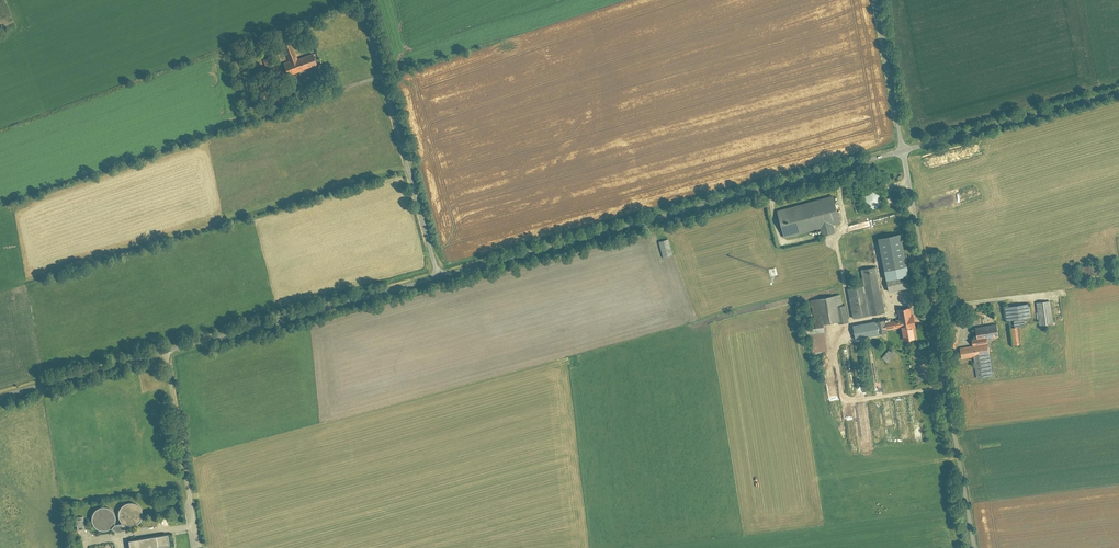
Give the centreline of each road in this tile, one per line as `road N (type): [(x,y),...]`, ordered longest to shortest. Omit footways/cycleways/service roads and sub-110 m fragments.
road 1 (residential): [(437,277),(903,151)]
road 2 (residential): [(903,151),(975,547)]
road 3 (track): [(914,213),(834,238),(851,322),(835,345),(843,397),(945,384)]
road 4 (residential): [(437,277),(362,0)]
road 5 (residential): [(166,350),(437,277)]
road 6 (unclassified): [(903,151),(1118,93)]
road 7 (residential): [(166,350),(198,547)]
road 8 (track): [(845,290),(670,332)]
road 9 (residential): [(0,395),(166,350)]
road 10 (residential): [(876,0),(903,151)]

